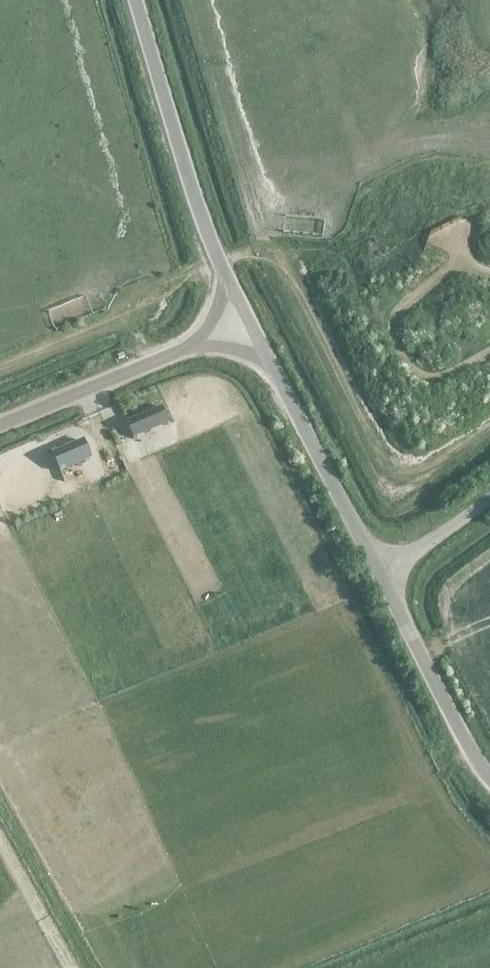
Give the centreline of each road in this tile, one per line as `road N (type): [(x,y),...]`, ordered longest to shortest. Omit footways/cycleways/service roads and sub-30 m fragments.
road 1 (unclassified): [(225,266),(143,0)]
road 2 (unclassified): [(489,778),(460,738),(382,574)]
road 3 (unclassified): [(382,574),(280,382)]
road 4 (unclassified): [(0,423),(177,353)]
road 5 (unclassified): [(382,574),(489,500)]
road 6 (unclassified): [(280,382),(225,266)]

